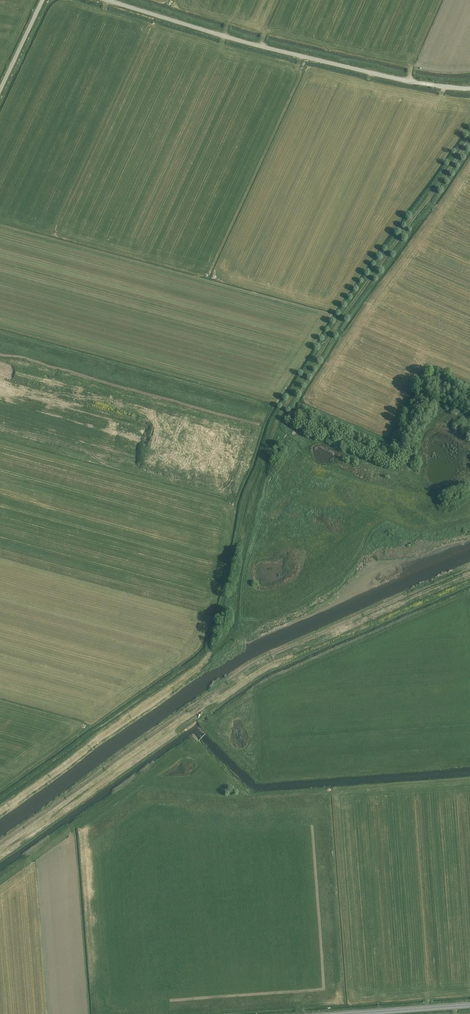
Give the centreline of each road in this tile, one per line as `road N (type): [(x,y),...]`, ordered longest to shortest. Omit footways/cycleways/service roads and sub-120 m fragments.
road 1 (track): [(469,136),(284,409),(247,538),(236,624),(210,652)]
road 2 (track): [(0,853),(262,667),(469,577)]
road 3 (unclassified): [(106,0),(301,57),(469,88)]
road 4 (track): [(0,804),(210,652)]
road 5 (track): [(0,882),(190,749)]
road 6 (tertiary): [(330,1013),(469,1004)]

